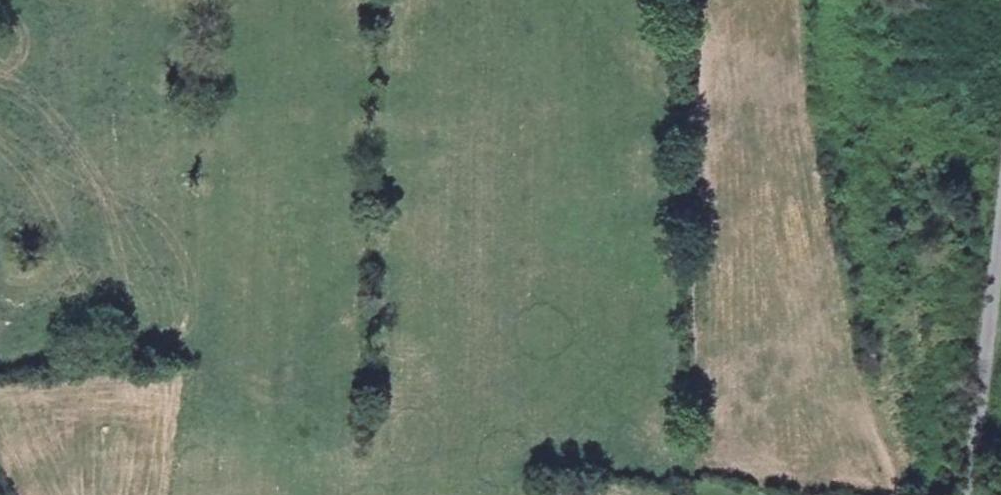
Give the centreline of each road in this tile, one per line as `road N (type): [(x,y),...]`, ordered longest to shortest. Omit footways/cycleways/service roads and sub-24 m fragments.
road 1 (unclassified): [(965,494),(1000,278)]

